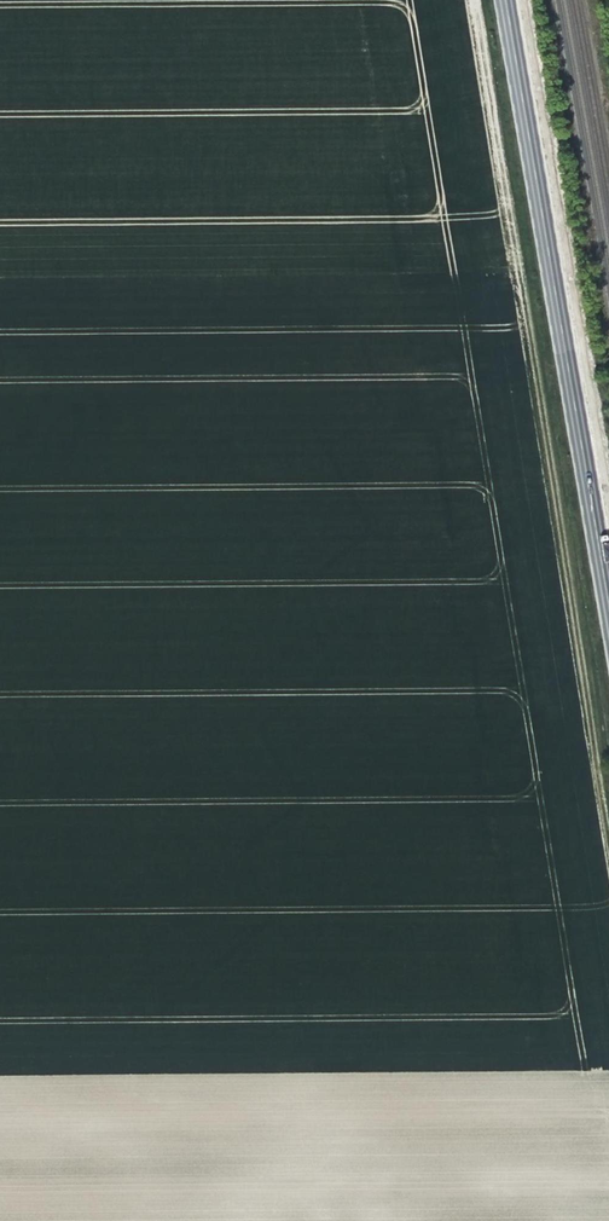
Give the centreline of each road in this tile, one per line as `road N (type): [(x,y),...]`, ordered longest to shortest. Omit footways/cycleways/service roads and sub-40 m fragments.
road 1 (primary): [(608,609),(505,0)]

